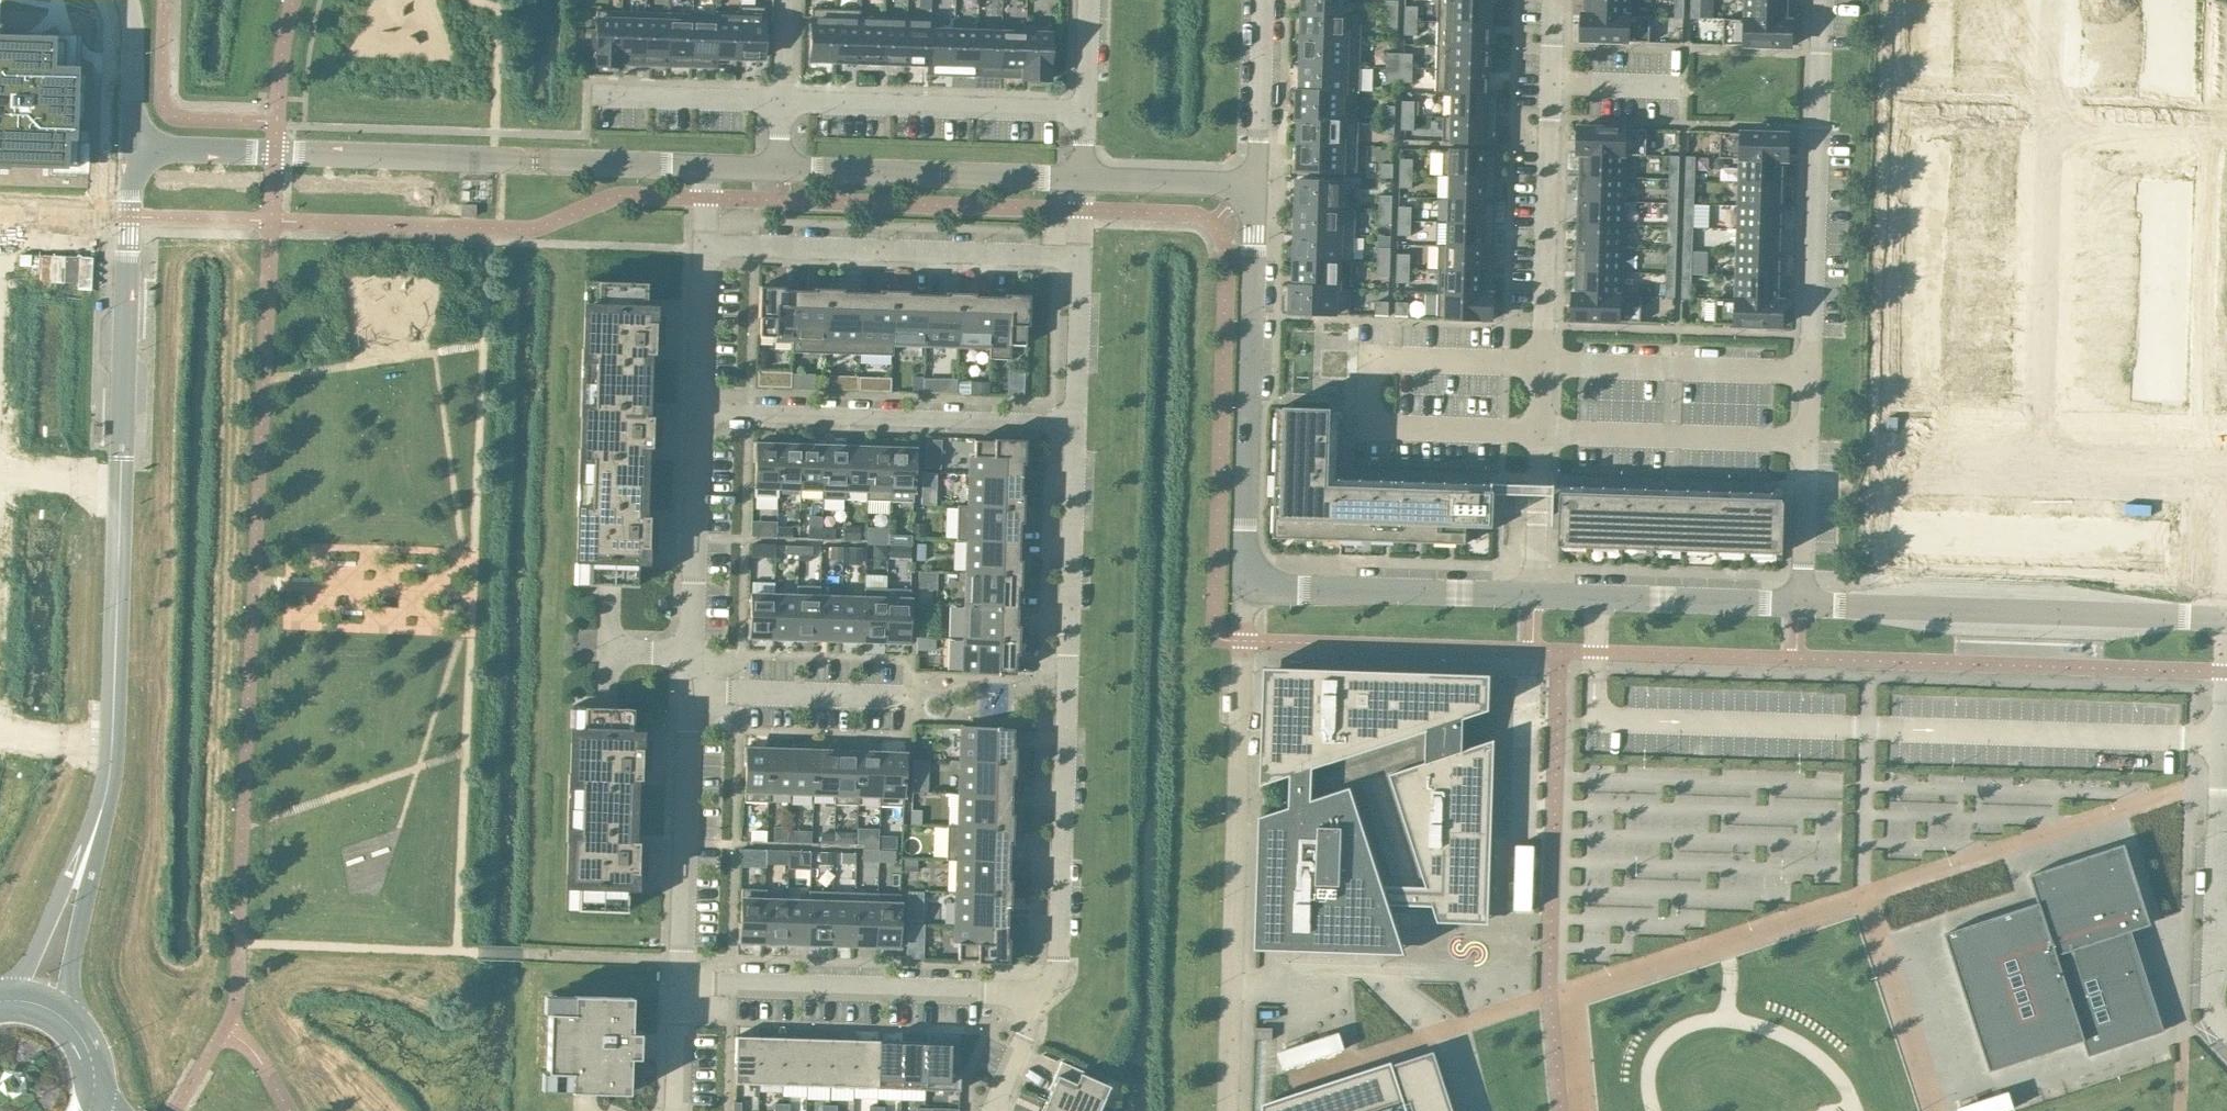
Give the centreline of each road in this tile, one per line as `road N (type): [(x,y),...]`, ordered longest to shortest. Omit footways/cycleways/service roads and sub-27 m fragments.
road 1 (residential): [(1801,599),(1821,0)]
road 2 (residential): [(1535,594),(1554,0)]
road 3 (residential): [(131,151),(706,168)]
road 4 (residential): [(1073,421),(1057,952),(1042,991)]
road 5 (residential): [(1248,588),(1227,1110)]
road 6 (residential): [(1801,599),(2225,617)]
road 7 (residential): [(1256,185),(1248,588)]
road 8 (unclassified): [(82,868),(107,780),(123,483)]
road 9 (residential): [(699,409),(1073,421)]
road 10 (residential): [(705,245),(1079,256)]
road 11 (residential): [(1042,991),(682,980)]
road 12 (residential): [(2048,118),(2037,454)]
road 13 (residential): [(124,460),(131,151)]
road 14 (residential): [(1086,110),(781,100)]
road 15 (residential): [(779,170),(1084,179)]
road 16 (residential): [(2225,617),(2215,914)]
road 17 (residential): [(682,980),(694,684)]
road 18 (residential): [(1248,588),(1535,594)]
road 19 (residential): [(694,684),(699,409)]
road 20 (residential): [(1535,594),(1801,599)]
road 21 (residential): [(694,684),(925,694)]
road 22 (residential): [(781,100),(589,94)]
road 23 (residential): [(2037,454),(2226,462)]
road 24 (residential): [(1263,0),(1256,185)]
road 25 (residential): [(2226,125),(2048,118)]
road 26 (residential): [(1084,179),(1256,185)]
road 27 (residential): [(1079,256),(1073,421)]
road 28 (residential): [(699,409),(705,245)]
road 29 (residential): [(131,151),(125,0)]
road 30 (residential): [(1889,449),(2037,454)]
road 31 (unclassified): [(82,868),(17,994)]
road 32 (unclassified): [(63,1008),(82,868)]
road 33 (residential): [(682,980),(680,1110)]
road 34 (residential): [(993,1110),(1042,991)]
road 35 (residential): [(123,483),(0,478)]

